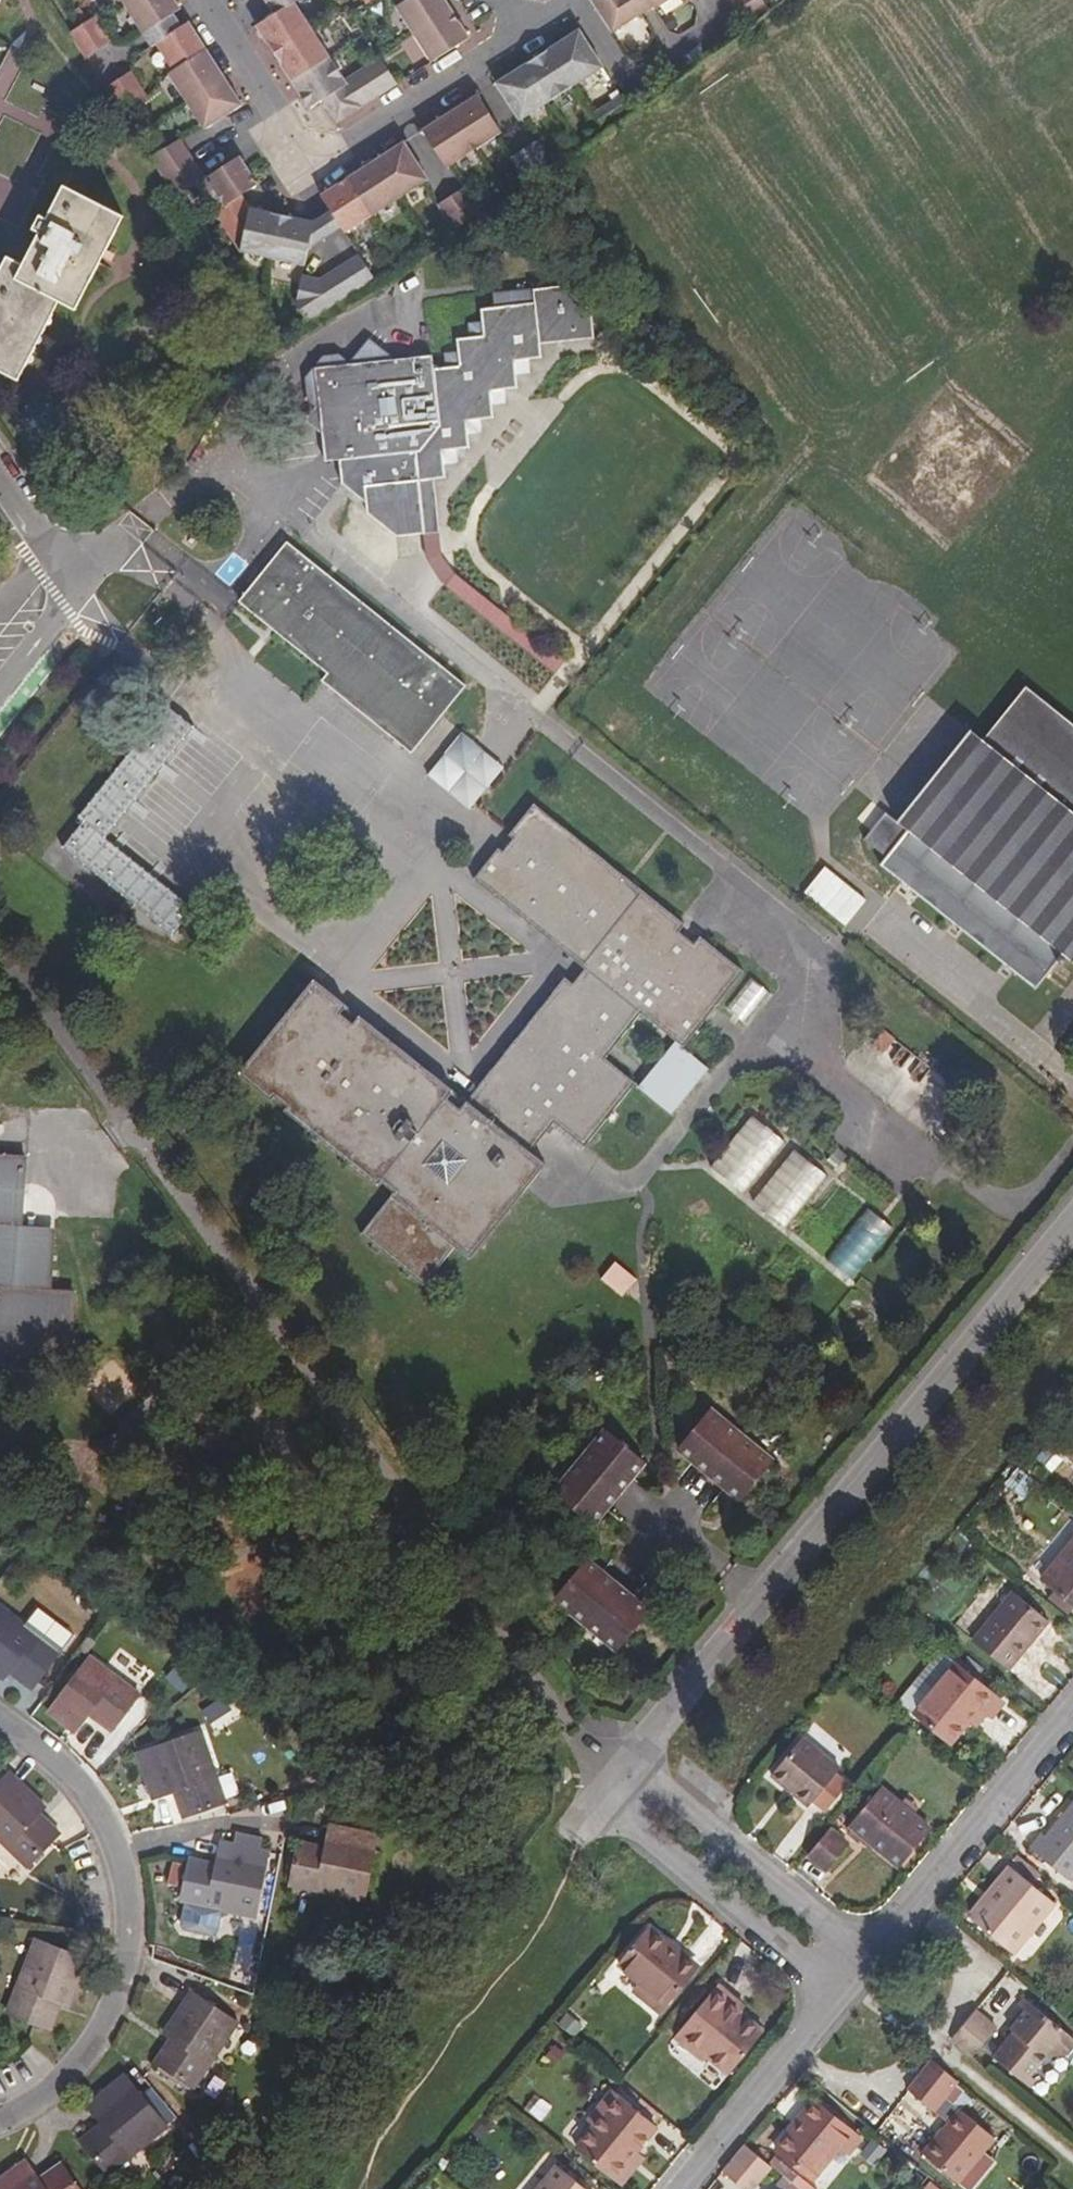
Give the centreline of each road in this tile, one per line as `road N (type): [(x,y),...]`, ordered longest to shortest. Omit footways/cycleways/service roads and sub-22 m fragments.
road 1 (unclassified): [(640,1751),(1072,1207)]
road 2 (residential): [(568,0),(310,168),(198,0)]
road 3 (residential): [(0,1736),(52,1775),(96,1828),(126,1911),(124,1970),(104,2031),(33,2113),(0,2127)]
road 4 (residential): [(852,1973),(1072,1726)]
road 5 (residential): [(852,1973),(827,1915),(640,1751)]
road 6 (residential): [(609,1789),(784,1949),(852,1973)]
road 7 (residential): [(852,1973),(683,2188)]
road 8 (residential): [(709,23),(628,76),(579,0)]
road 9 (unclassified): [(0,474),(72,583)]

